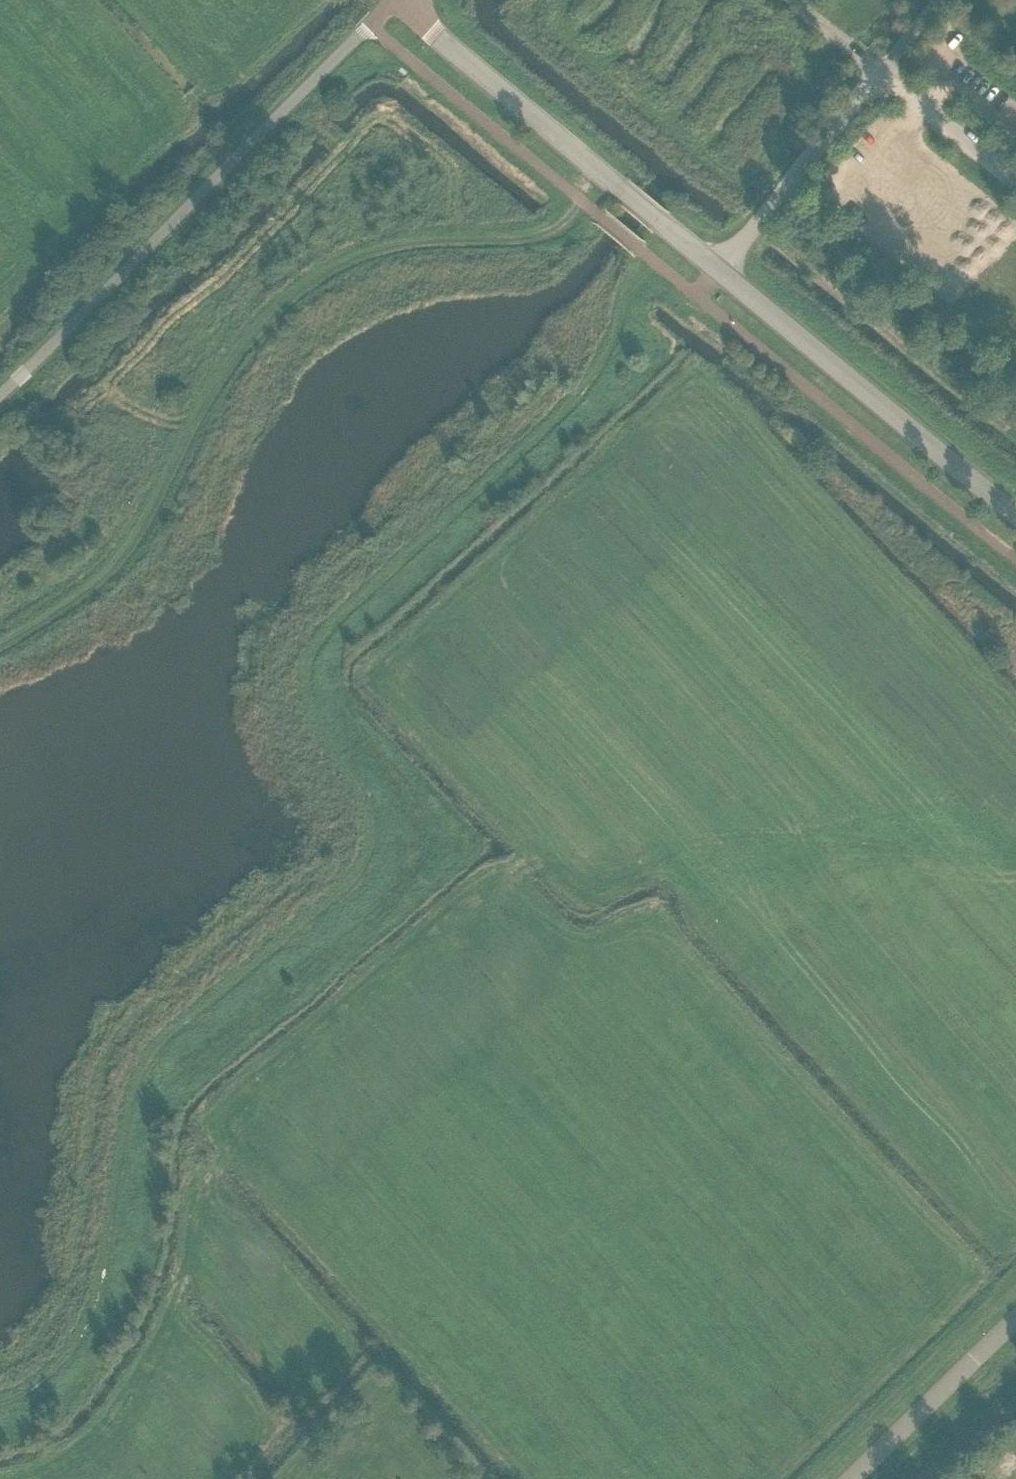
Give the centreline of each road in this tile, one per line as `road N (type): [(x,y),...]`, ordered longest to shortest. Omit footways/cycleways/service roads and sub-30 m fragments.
road 1 (unclassified): [(723,272),(436,35),(407,0)]
road 2 (unclassified): [(723,272),(1015,515)]
road 3 (track): [(923,115),(864,192),(1015,308)]
road 4 (residential): [(1015,1320),(854,1478)]
road 5 (track): [(642,0),(779,107)]
road 6 (track): [(876,78),(782,0)]

